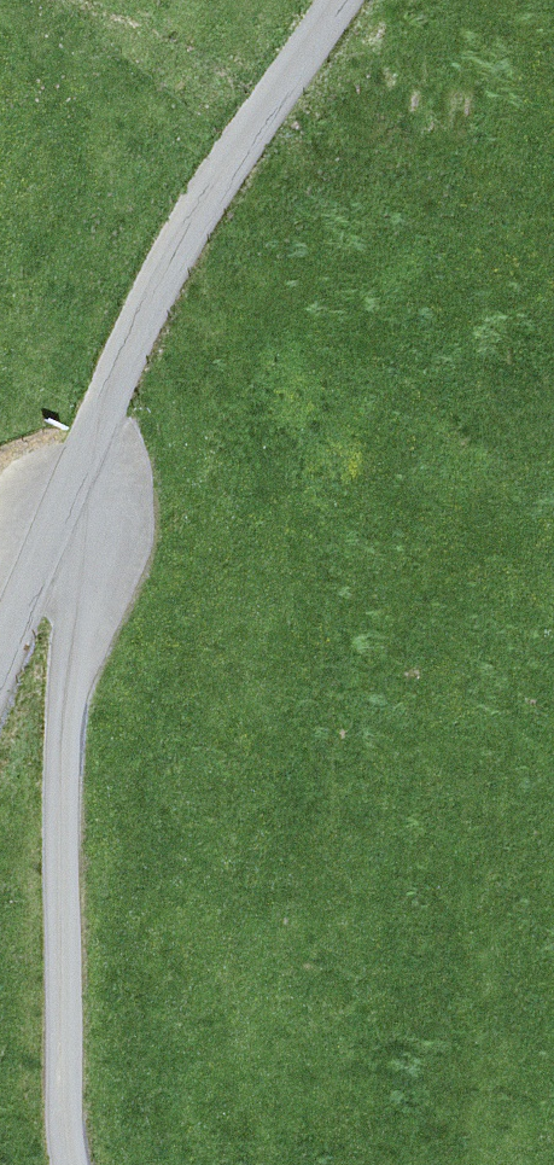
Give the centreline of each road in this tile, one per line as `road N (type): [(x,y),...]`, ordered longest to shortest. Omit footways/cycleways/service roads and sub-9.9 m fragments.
road 1 (unclassified): [(99,443),(73,638),(63,841),(60,1022),(69,1164)]
road 2 (unclassified): [(335,0),(159,287),(99,443)]
road 3 (unclassified): [(99,443),(0,673)]

